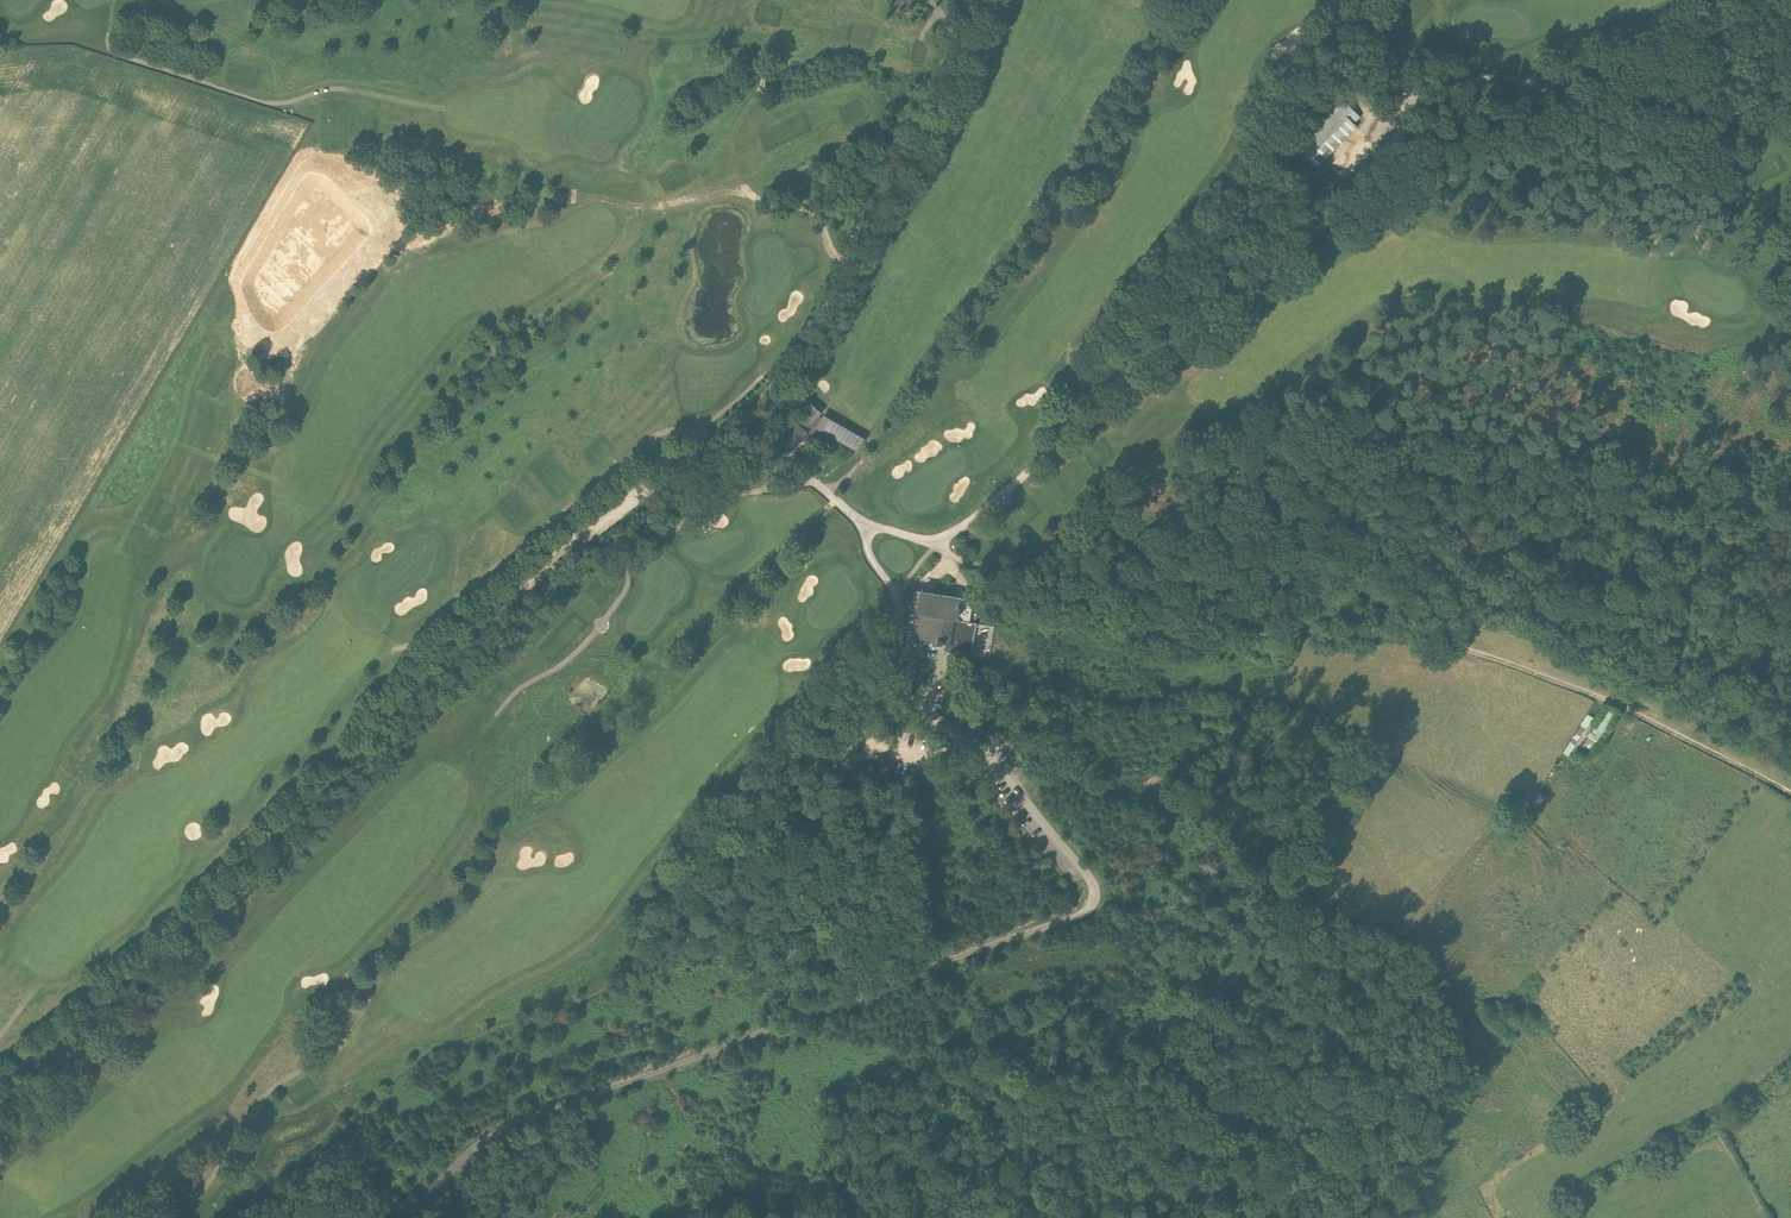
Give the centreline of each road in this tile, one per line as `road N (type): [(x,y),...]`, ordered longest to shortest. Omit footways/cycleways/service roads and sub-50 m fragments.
road 1 (track): [(701,454),(585,536),(424,678),(113,993),(0,1084)]
road 2 (track): [(1790,793),(1620,706),(1483,655),(1288,623),(1108,622),(933,547)]
road 3 (track): [(934,547),(1060,444),(1185,311),(1278,247),(1400,116)]
road 4 (track): [(965,0),(938,77),(809,340),(729,431)]
road 5 (track): [(1790,255),(1765,226),(1628,155),(1578,109),(1527,82),(1463,82),(1400,116)]
road 6 (track): [(834,500),(719,606),(660,617),(623,596)]
road 7 (track): [(959,746),(895,676),(897,603),(868,551),(872,533)]
road 8 (track): [(178,1217),(249,1135),(266,1093),(332,1050)]
road 9 (track): [(933,547),(893,530),(872,533),(791,468),(739,454)]
road 10 (track): [(1696,244),(1709,189),(1731,152),(1790,129)]

